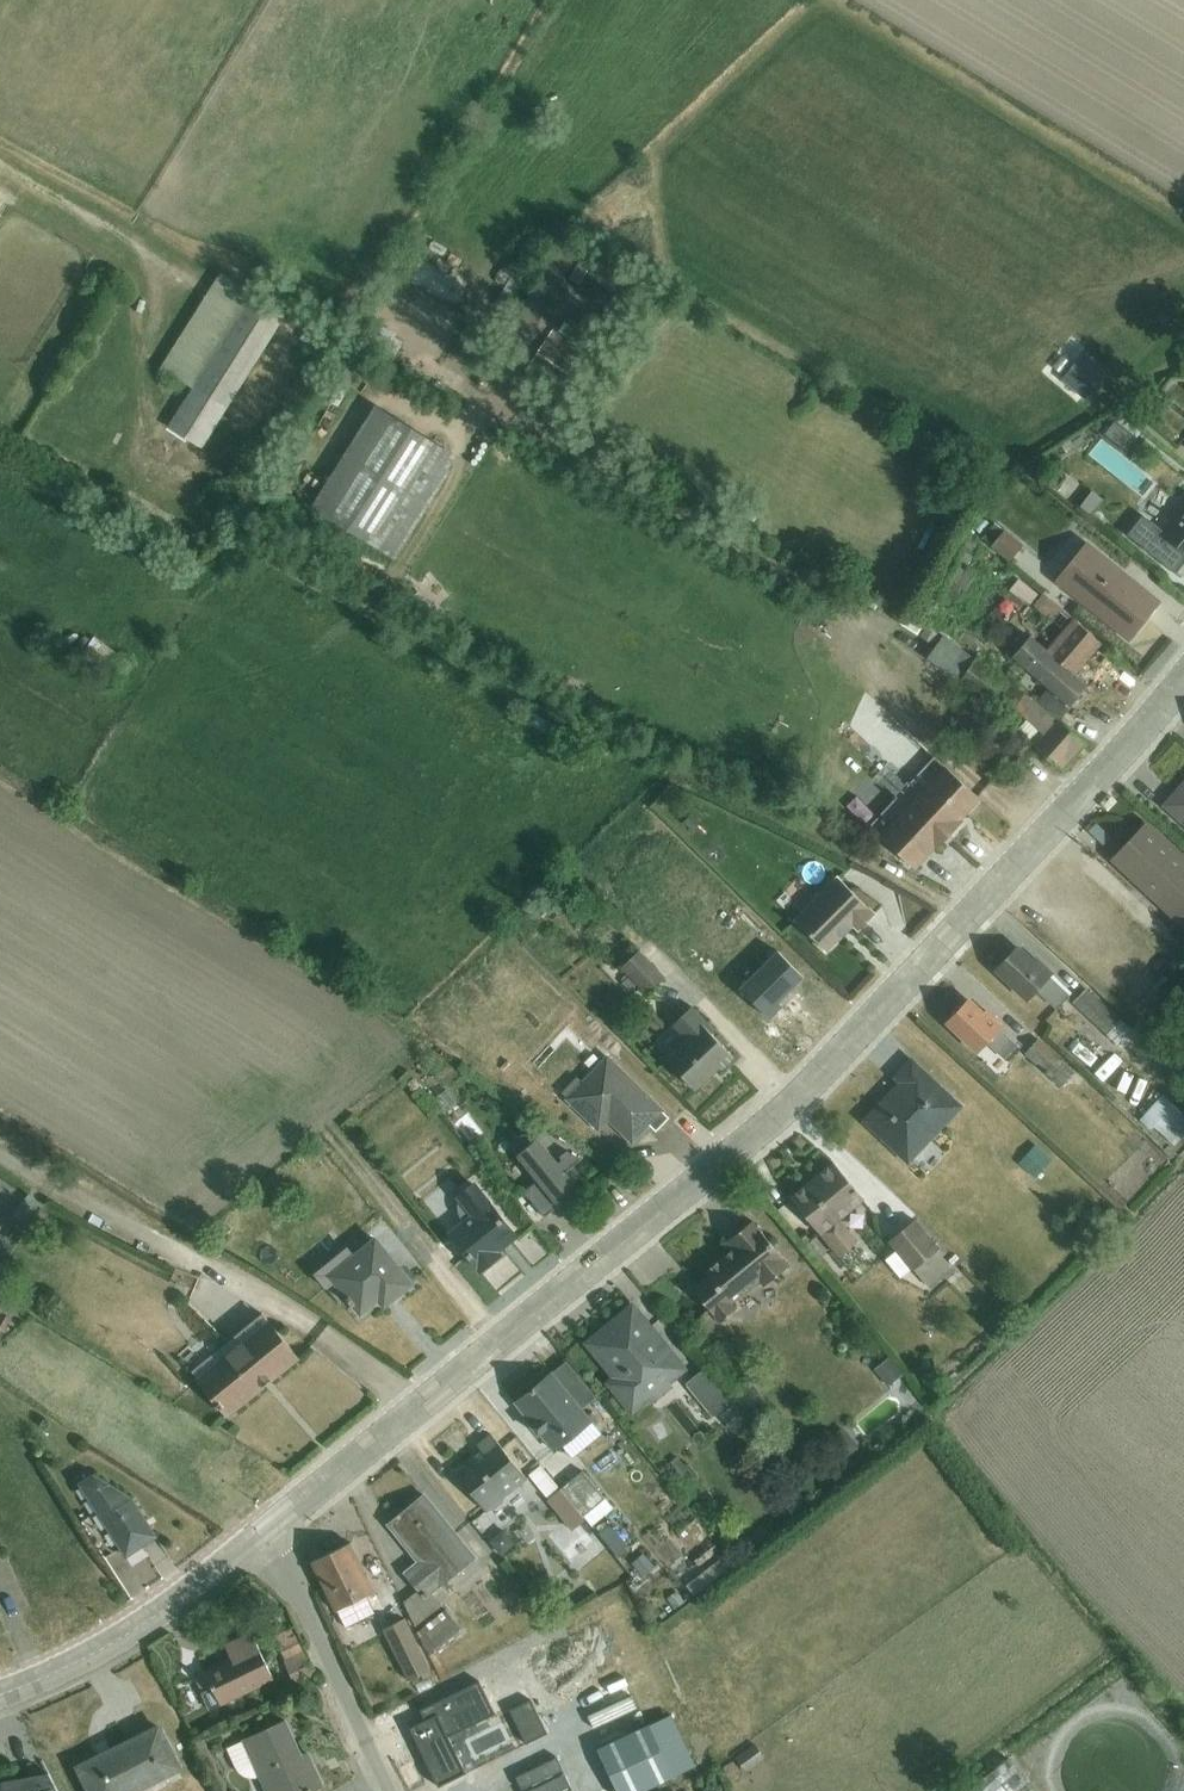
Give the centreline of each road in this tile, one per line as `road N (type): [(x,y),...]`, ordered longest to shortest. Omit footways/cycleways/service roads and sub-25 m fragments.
road 1 (tertiary): [(1183,681),(797,1095),(270,1534)]
road 2 (track): [(666,149),(825,5),(881,31),(1183,223)]
road 3 (tertiary): [(270,1534),(185,1599),(75,1664),(0,1695)]
road 4 (unclassified): [(270,1534),(389,1790)]
road 5 (track): [(170,268),(0,171)]

